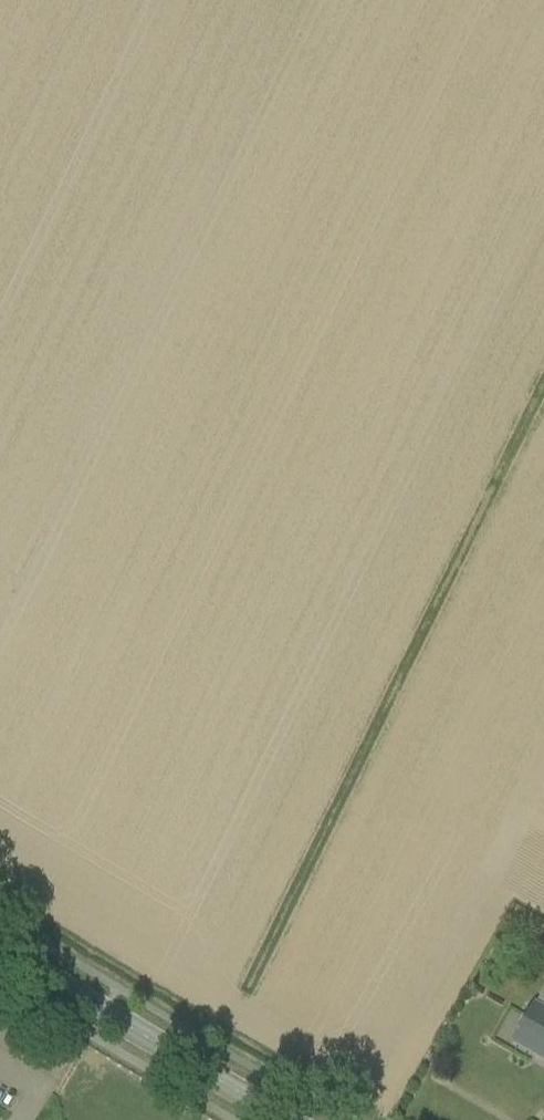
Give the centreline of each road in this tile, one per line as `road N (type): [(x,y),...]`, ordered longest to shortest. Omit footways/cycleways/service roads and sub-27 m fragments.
road 1 (tertiary): [(293,1119),(0,948)]

